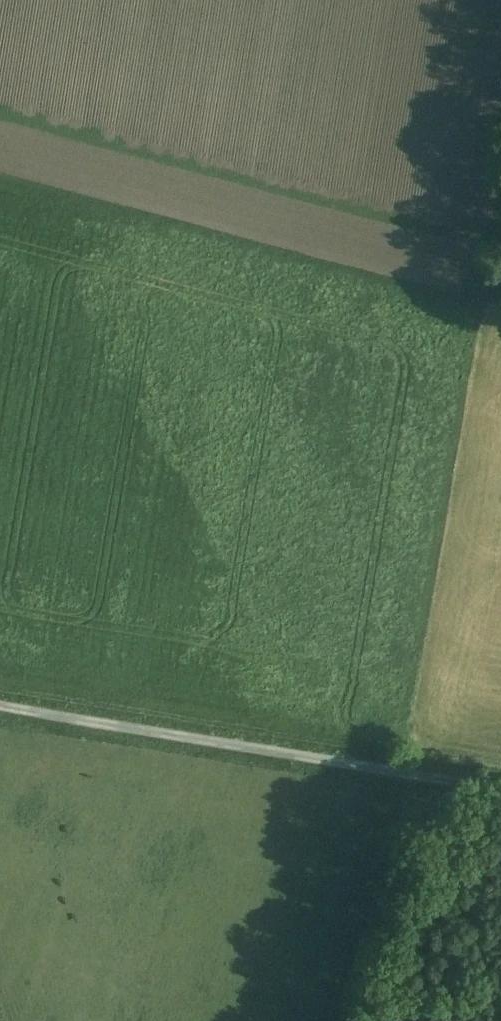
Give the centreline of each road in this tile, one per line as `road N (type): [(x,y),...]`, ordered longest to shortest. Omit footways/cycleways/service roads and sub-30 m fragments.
road 1 (track): [(500,787),(0,705)]

